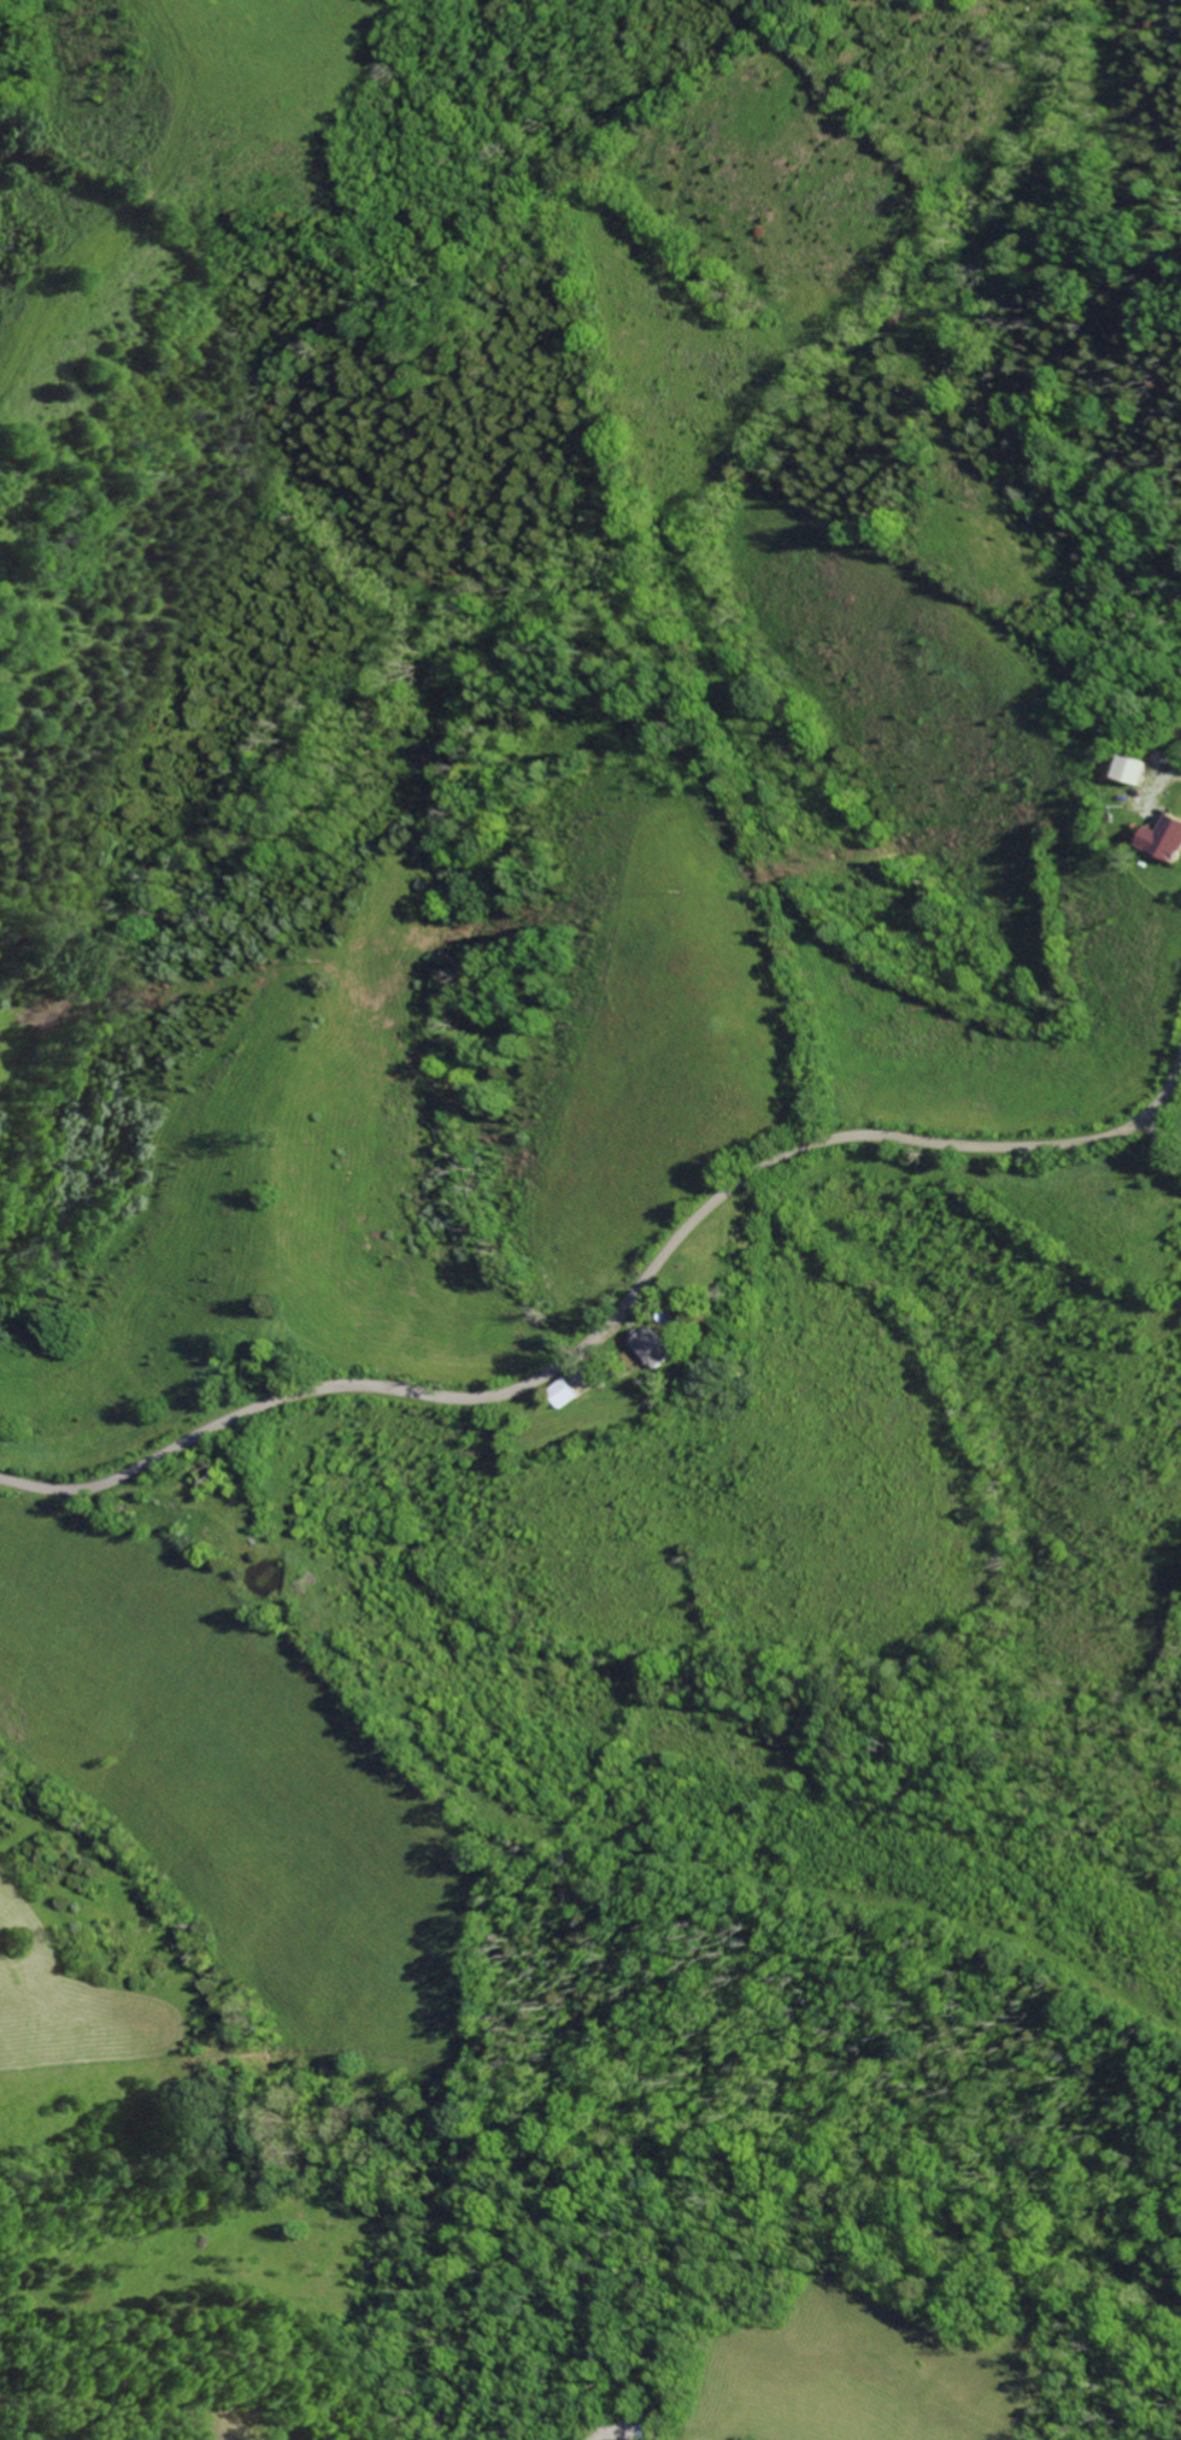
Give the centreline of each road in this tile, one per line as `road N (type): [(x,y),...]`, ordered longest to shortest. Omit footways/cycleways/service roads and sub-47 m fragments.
road 1 (residential): [(0,1476),(51,1489),(107,1485),(276,1401),(339,1385),(470,1397),(531,1386),(583,1353),(698,1221),(772,1163),(862,1136),(986,1146),(1104,1137),(1146,1116),(1180,1060)]

